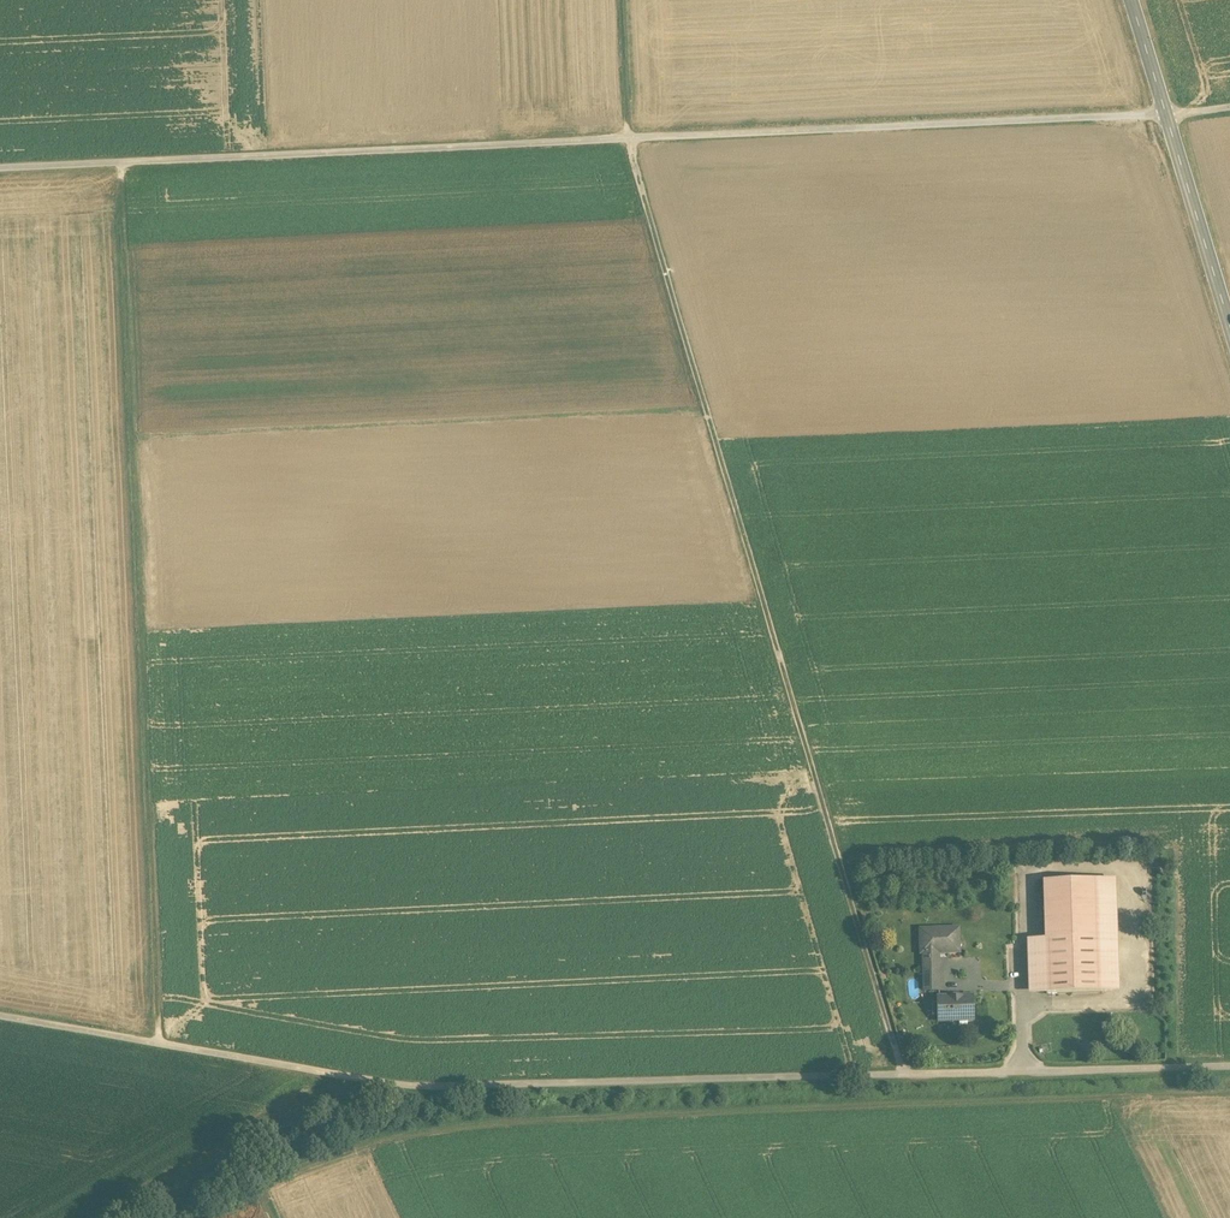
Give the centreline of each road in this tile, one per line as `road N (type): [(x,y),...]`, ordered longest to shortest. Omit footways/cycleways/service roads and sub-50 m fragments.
road 1 (track): [(0,1018),(415,1088),(1229,1068)]
road 2 (track): [(0,170),(1229,108)]
road 3 (track): [(1229,1093),(452,1129),(357,1148),(277,1179),(262,1190),(274,1217)]
road 4 (track): [(905,1075),(627,139)]
road 5 (track): [(158,1046),(121,164)]
road 6 (secondary): [(1229,330),(1130,0)]
road 7 (track): [(621,0),(627,139)]

